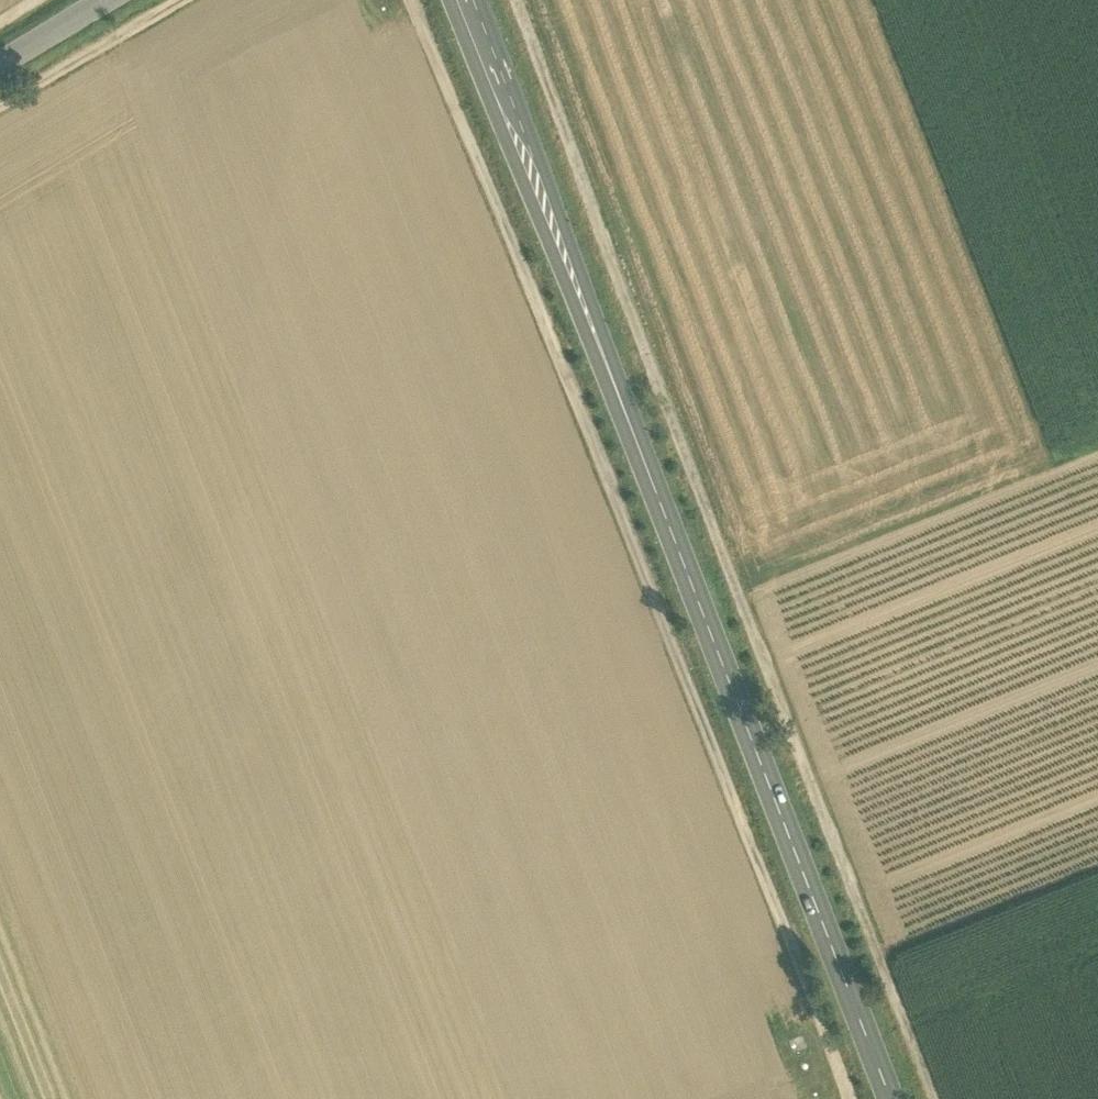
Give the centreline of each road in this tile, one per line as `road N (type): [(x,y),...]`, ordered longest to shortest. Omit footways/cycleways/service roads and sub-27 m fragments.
road 1 (track): [(421,0),(853,1098)]
road 2 (tertiary): [(891,1098),(465,0)]
road 3 (track): [(517,0),(936,1098)]
road 4 (track): [(0,106),(183,0)]
road 5 (unclassified): [(113,0),(0,68)]

